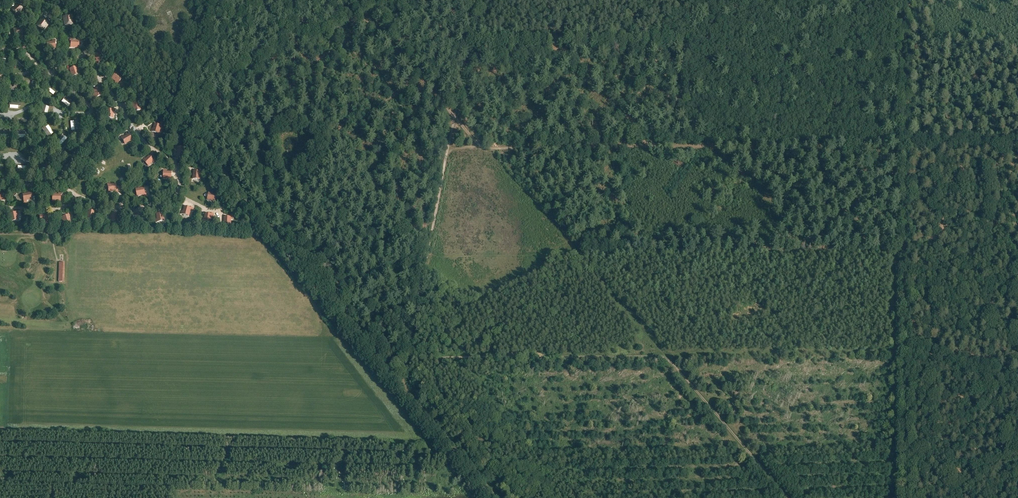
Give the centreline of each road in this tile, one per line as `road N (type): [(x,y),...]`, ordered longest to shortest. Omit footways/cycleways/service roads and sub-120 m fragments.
road 1 (track): [(355,0),(487,147),(901,145)]
road 2 (track): [(901,0),(906,497)]
road 3 (track): [(665,356),(406,361),(431,234)]
road 4 (track): [(1017,378),(905,350),(665,356)]
road 5 (track): [(665,356),(582,260),(426,256)]
road 6 (track): [(478,0),(431,234)]
road 7 (track): [(788,497),(665,356)]
road 8 (track): [(711,146),(686,104),(684,0)]
road 9 (track): [(211,0),(172,119)]

